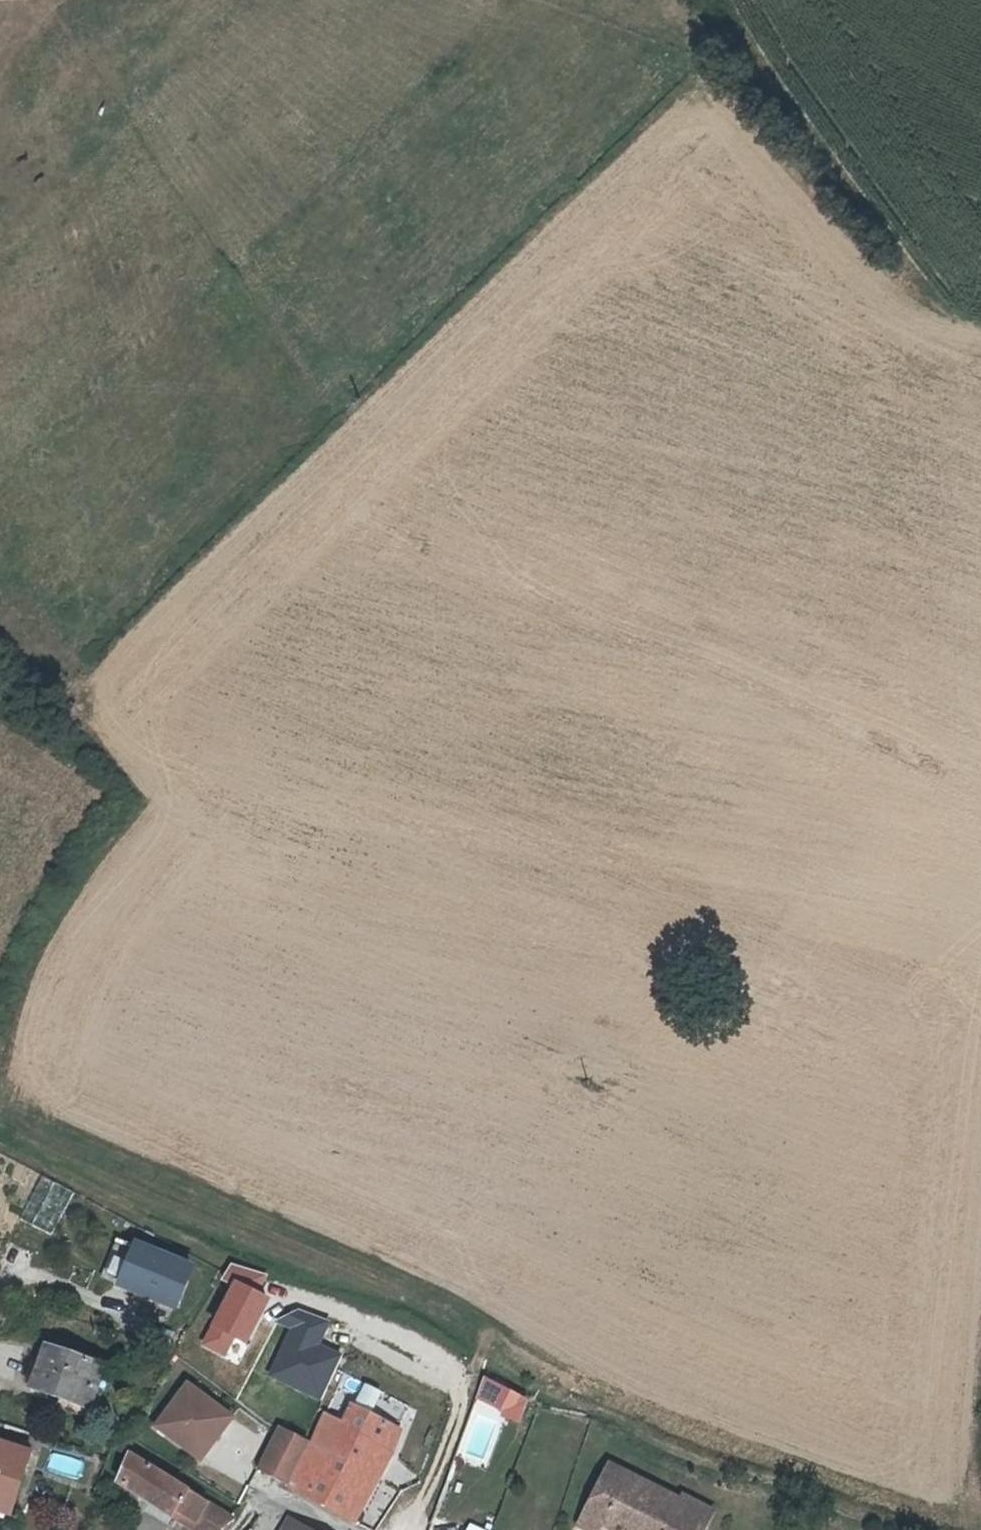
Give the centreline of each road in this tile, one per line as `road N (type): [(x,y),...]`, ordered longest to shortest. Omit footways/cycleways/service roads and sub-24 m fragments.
road 1 (track): [(392,1529),(420,1502),(482,1351),(472,1321),(0,1115)]

